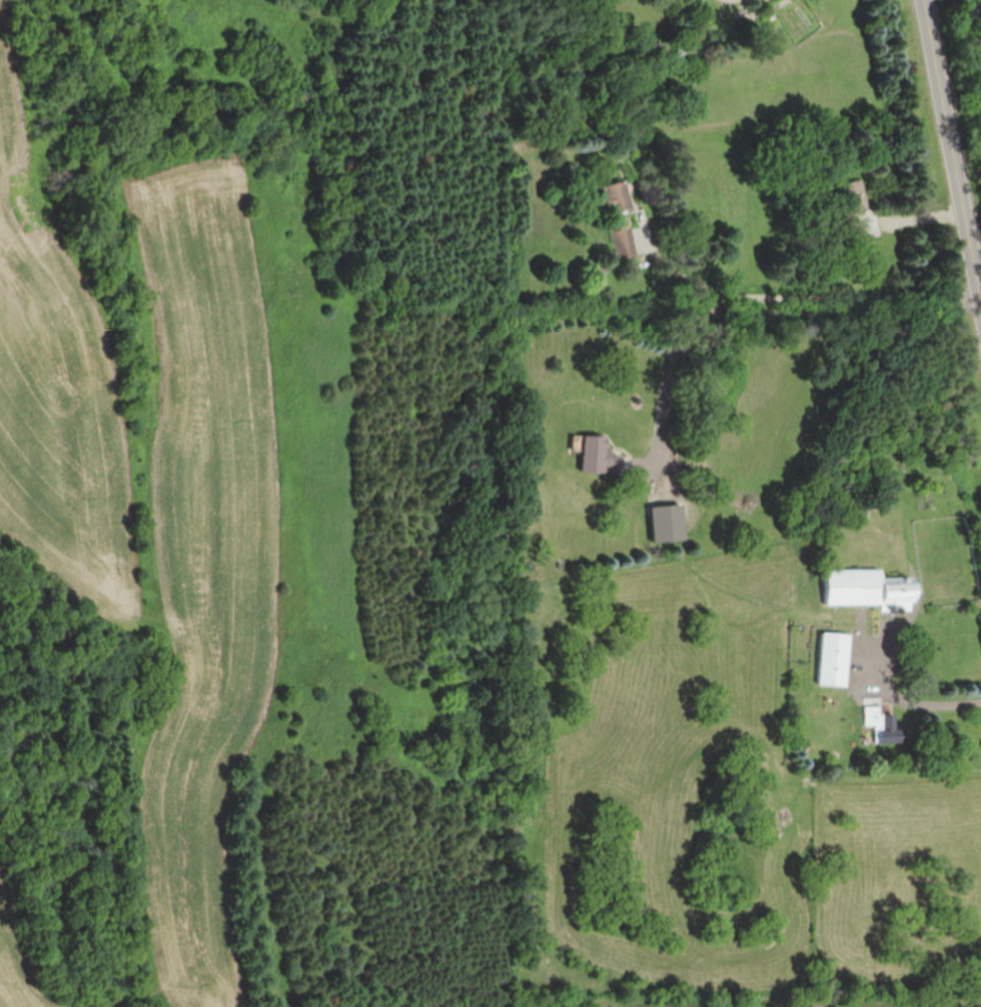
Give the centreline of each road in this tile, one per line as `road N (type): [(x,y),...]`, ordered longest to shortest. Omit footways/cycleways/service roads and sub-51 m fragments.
road 1 (secondary): [(925,0),(980,290)]

